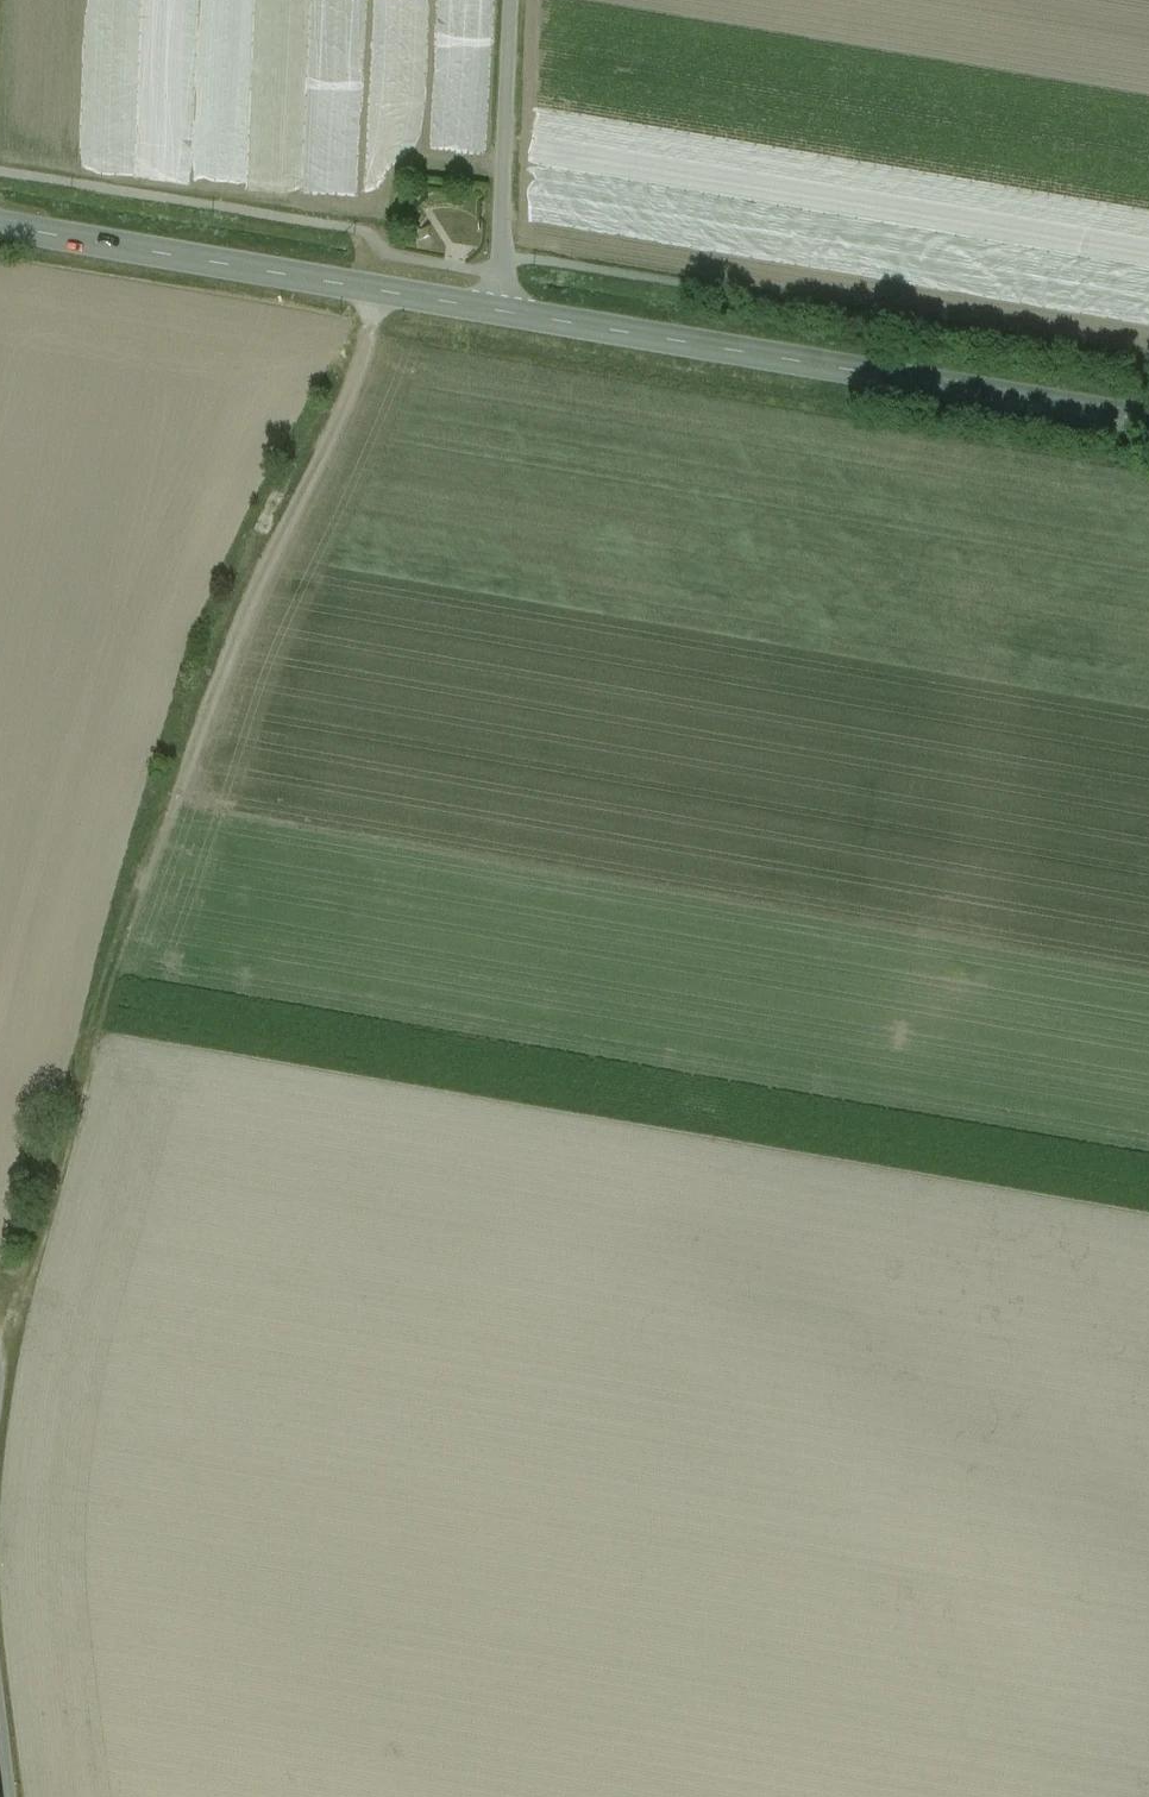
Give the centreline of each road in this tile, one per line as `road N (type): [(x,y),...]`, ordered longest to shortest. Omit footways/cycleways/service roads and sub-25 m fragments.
road 1 (track): [(382,291),(368,338),(269,507),(198,680),(0,1320)]
road 2 (tertiary): [(499,311),(1148,420)]
road 3 (tertiary): [(0,225),(499,311)]
road 4 (unclassified): [(499,311),(511,0)]

